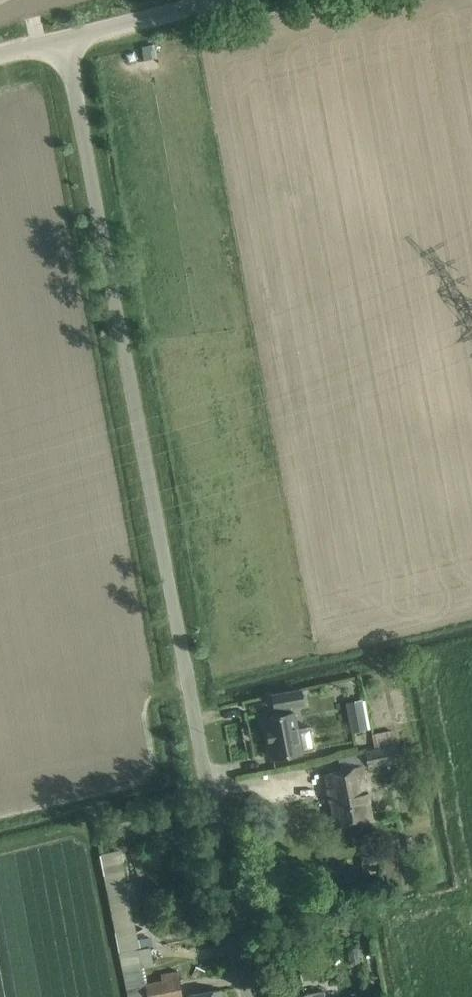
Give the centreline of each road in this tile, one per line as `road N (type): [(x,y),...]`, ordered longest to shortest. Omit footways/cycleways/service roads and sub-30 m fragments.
road 1 (unclassified): [(249,996),(64,37)]
road 2 (unclassified): [(64,37),(217,0)]

